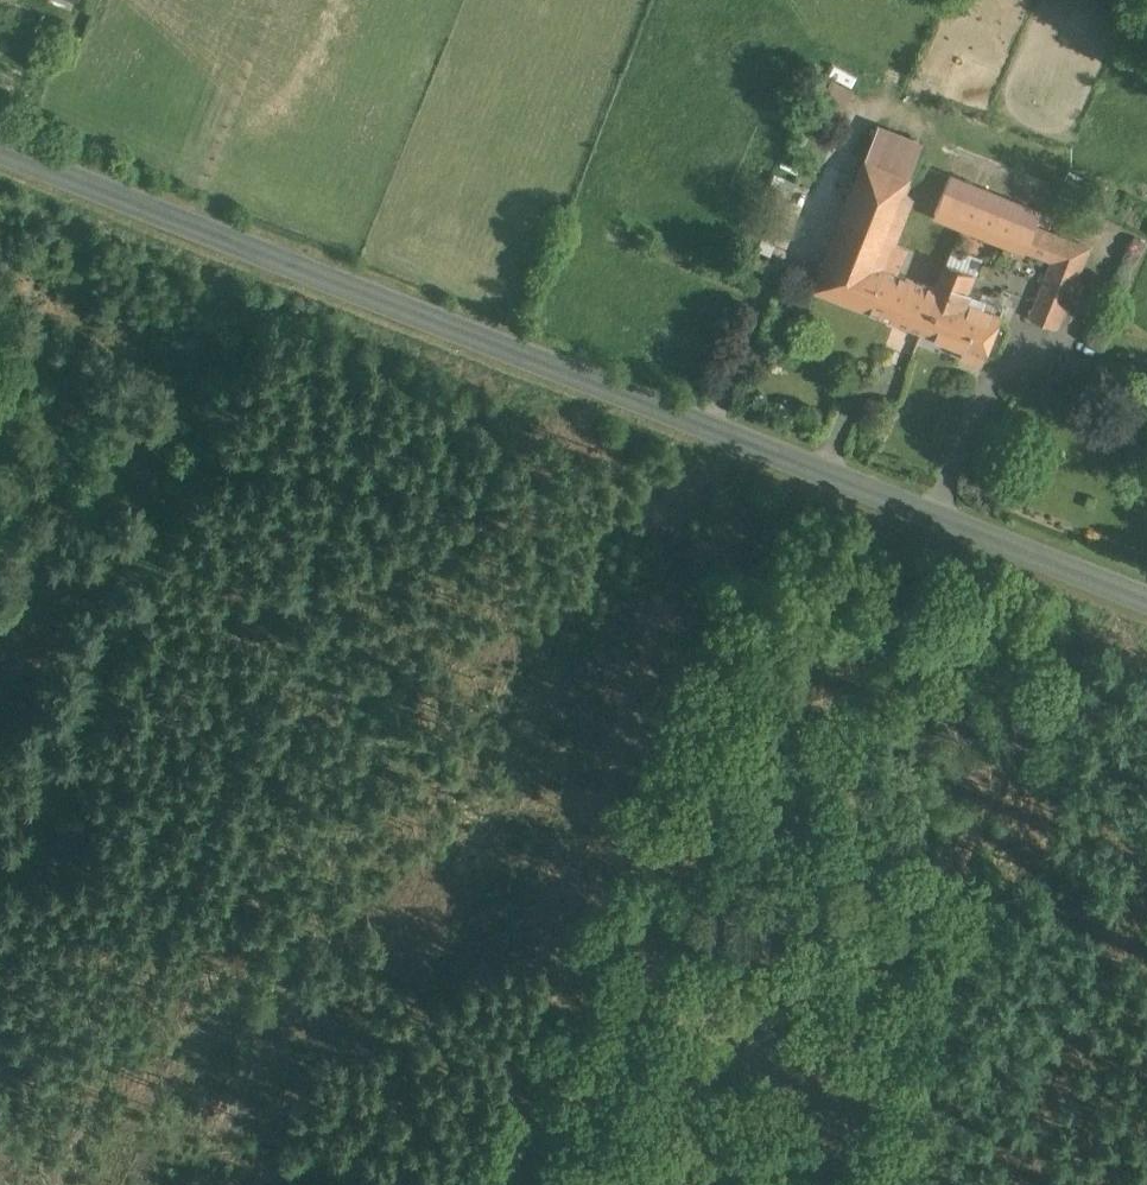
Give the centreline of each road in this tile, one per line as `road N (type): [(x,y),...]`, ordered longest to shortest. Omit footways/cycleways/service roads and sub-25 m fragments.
road 1 (unclassified): [(0,140),(1146,593)]

